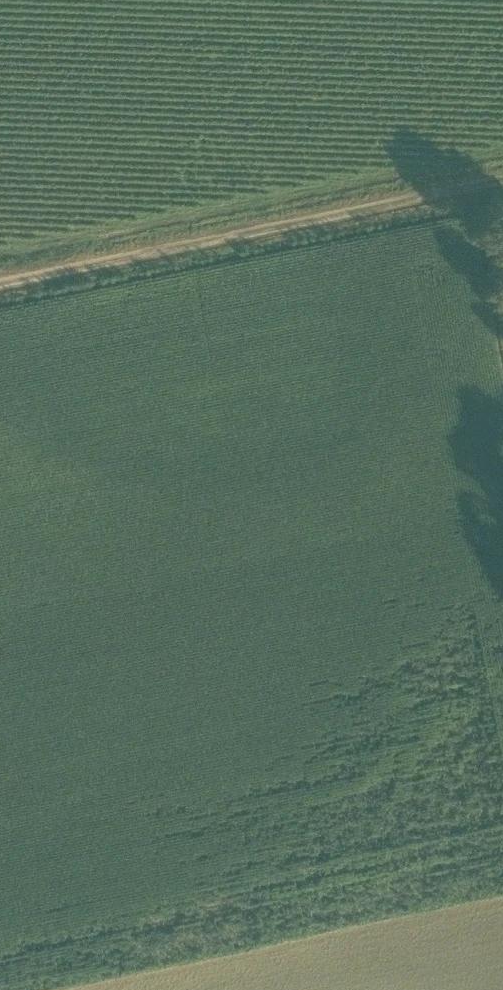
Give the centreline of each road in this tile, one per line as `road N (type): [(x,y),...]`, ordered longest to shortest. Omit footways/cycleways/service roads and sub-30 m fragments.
road 1 (track): [(0,286),(502,185)]

